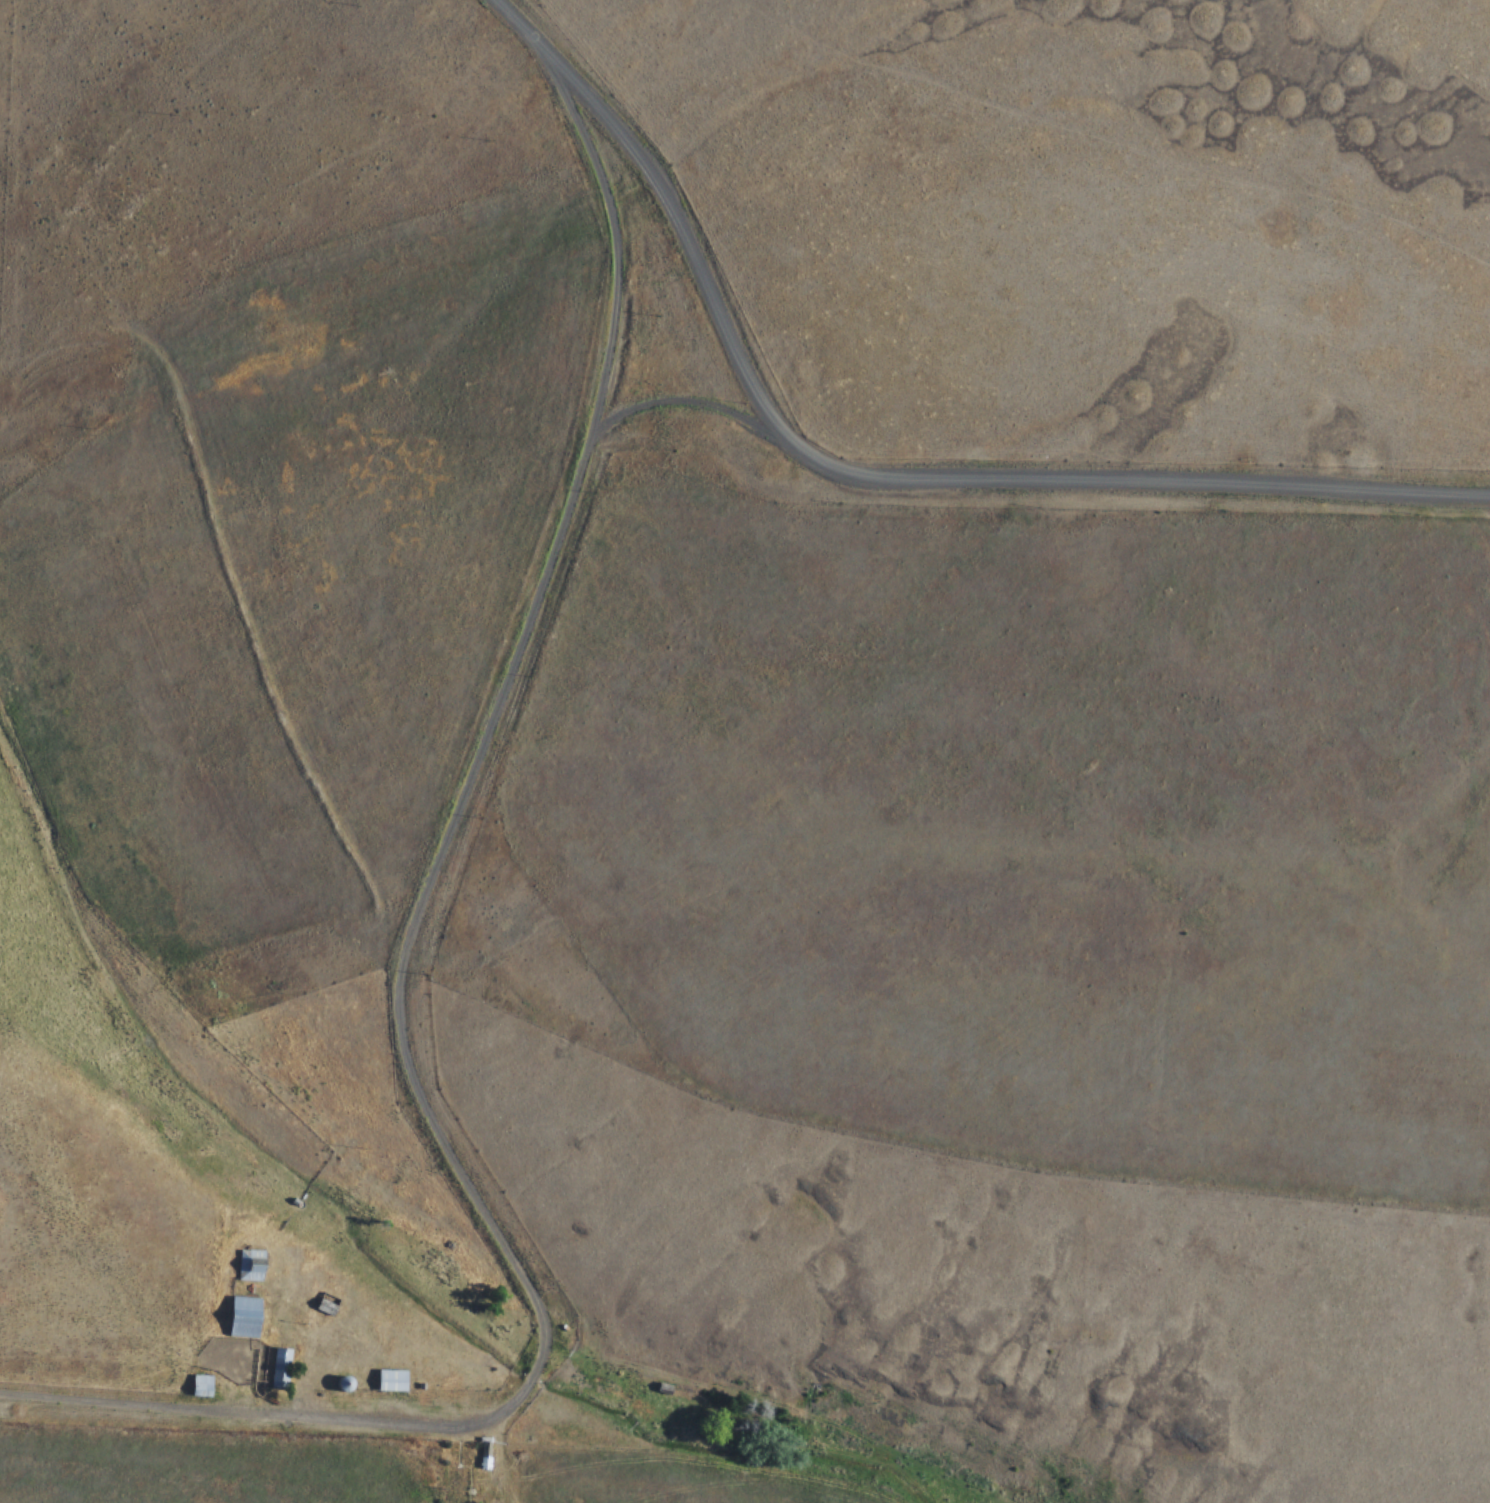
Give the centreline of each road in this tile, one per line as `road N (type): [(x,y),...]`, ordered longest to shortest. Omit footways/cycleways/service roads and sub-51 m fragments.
road 1 (residential): [(0,1411),(496,1421),(544,1397),(556,1312),(460,1149),(424,931),(593,433),(613,315),(612,270),(546,51)]
road 2 (residential): [(1489,498),(848,473),(773,429),(652,167),(494,0)]
road 3 (residential): [(593,433),(637,406),(710,404),(773,429)]

